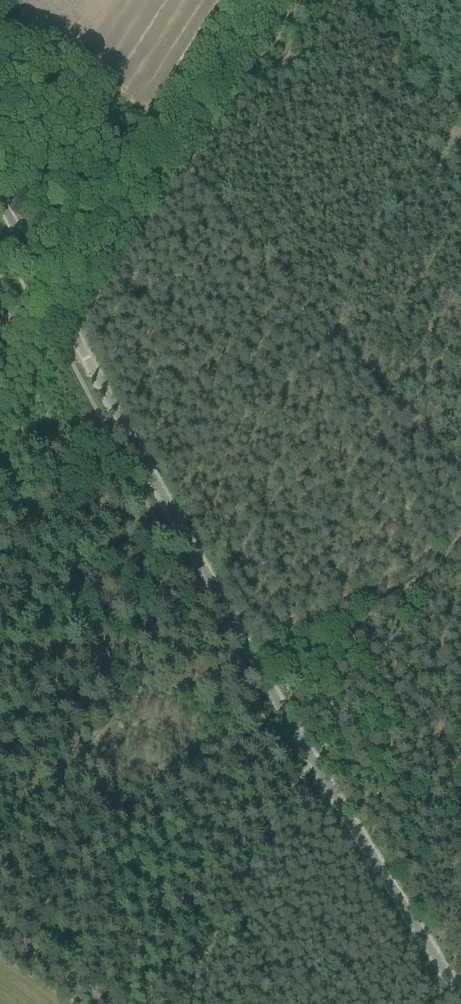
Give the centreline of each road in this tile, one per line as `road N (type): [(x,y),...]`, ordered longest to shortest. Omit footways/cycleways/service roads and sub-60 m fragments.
road 1 (tertiary): [(460,998),(209,581),(67,324)]
road 2 (track): [(291,0),(74,336),(0,466)]
road 3 (tertiary): [(0,202),(67,324)]
road 4 (track): [(0,926),(111,1003)]

